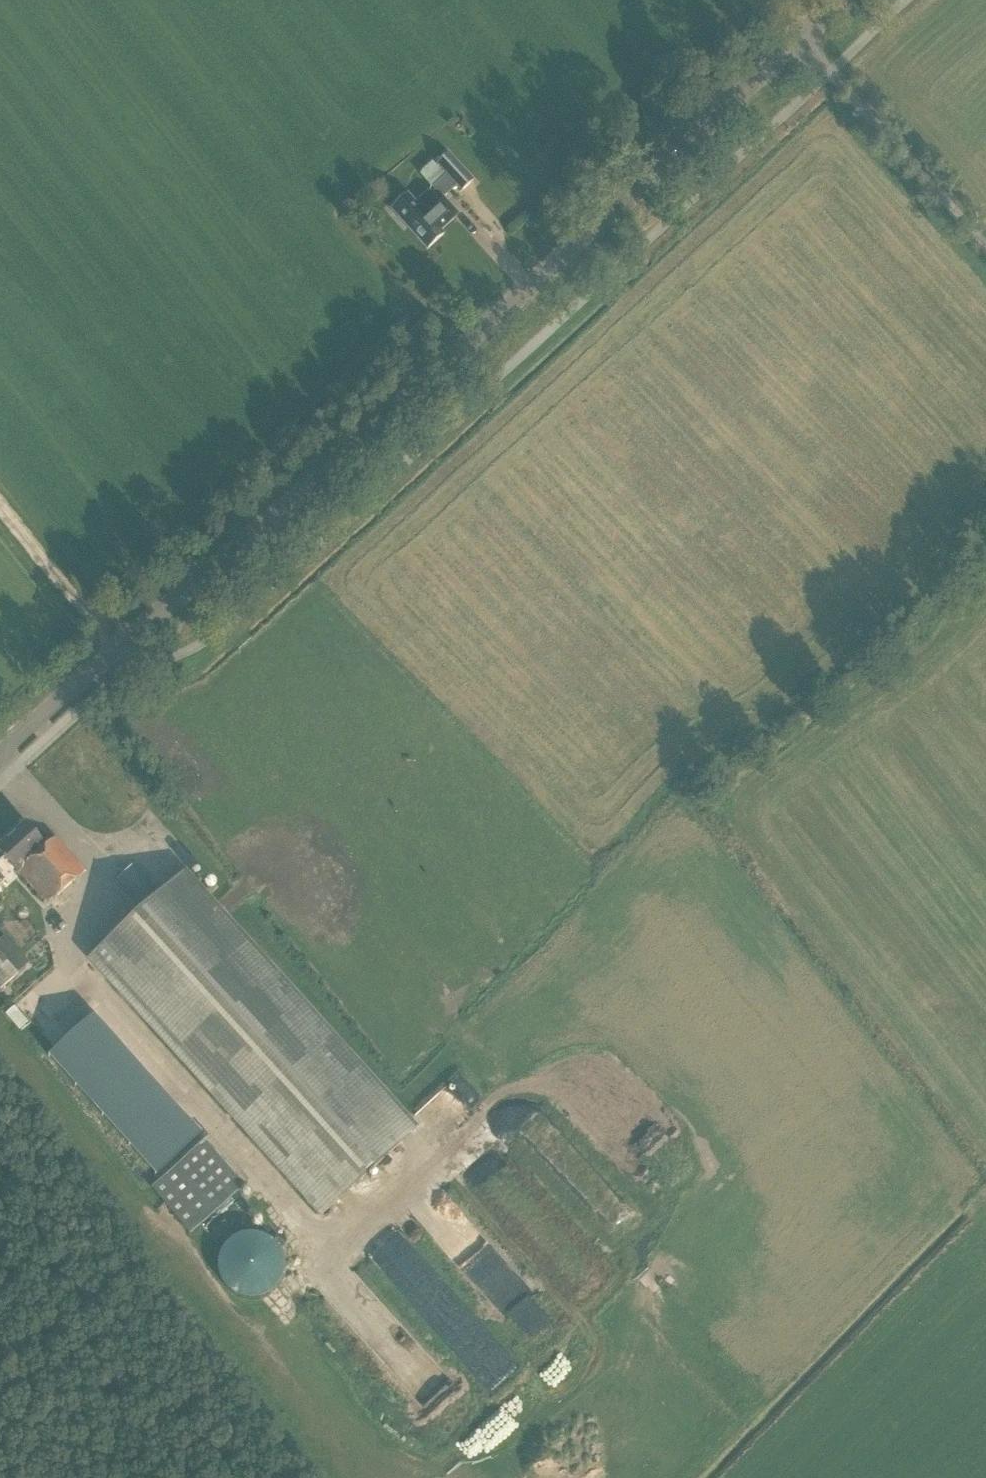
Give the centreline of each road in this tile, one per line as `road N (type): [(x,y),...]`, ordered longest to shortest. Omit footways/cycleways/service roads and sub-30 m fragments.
road 1 (tertiary): [(0,757),(841,0)]

